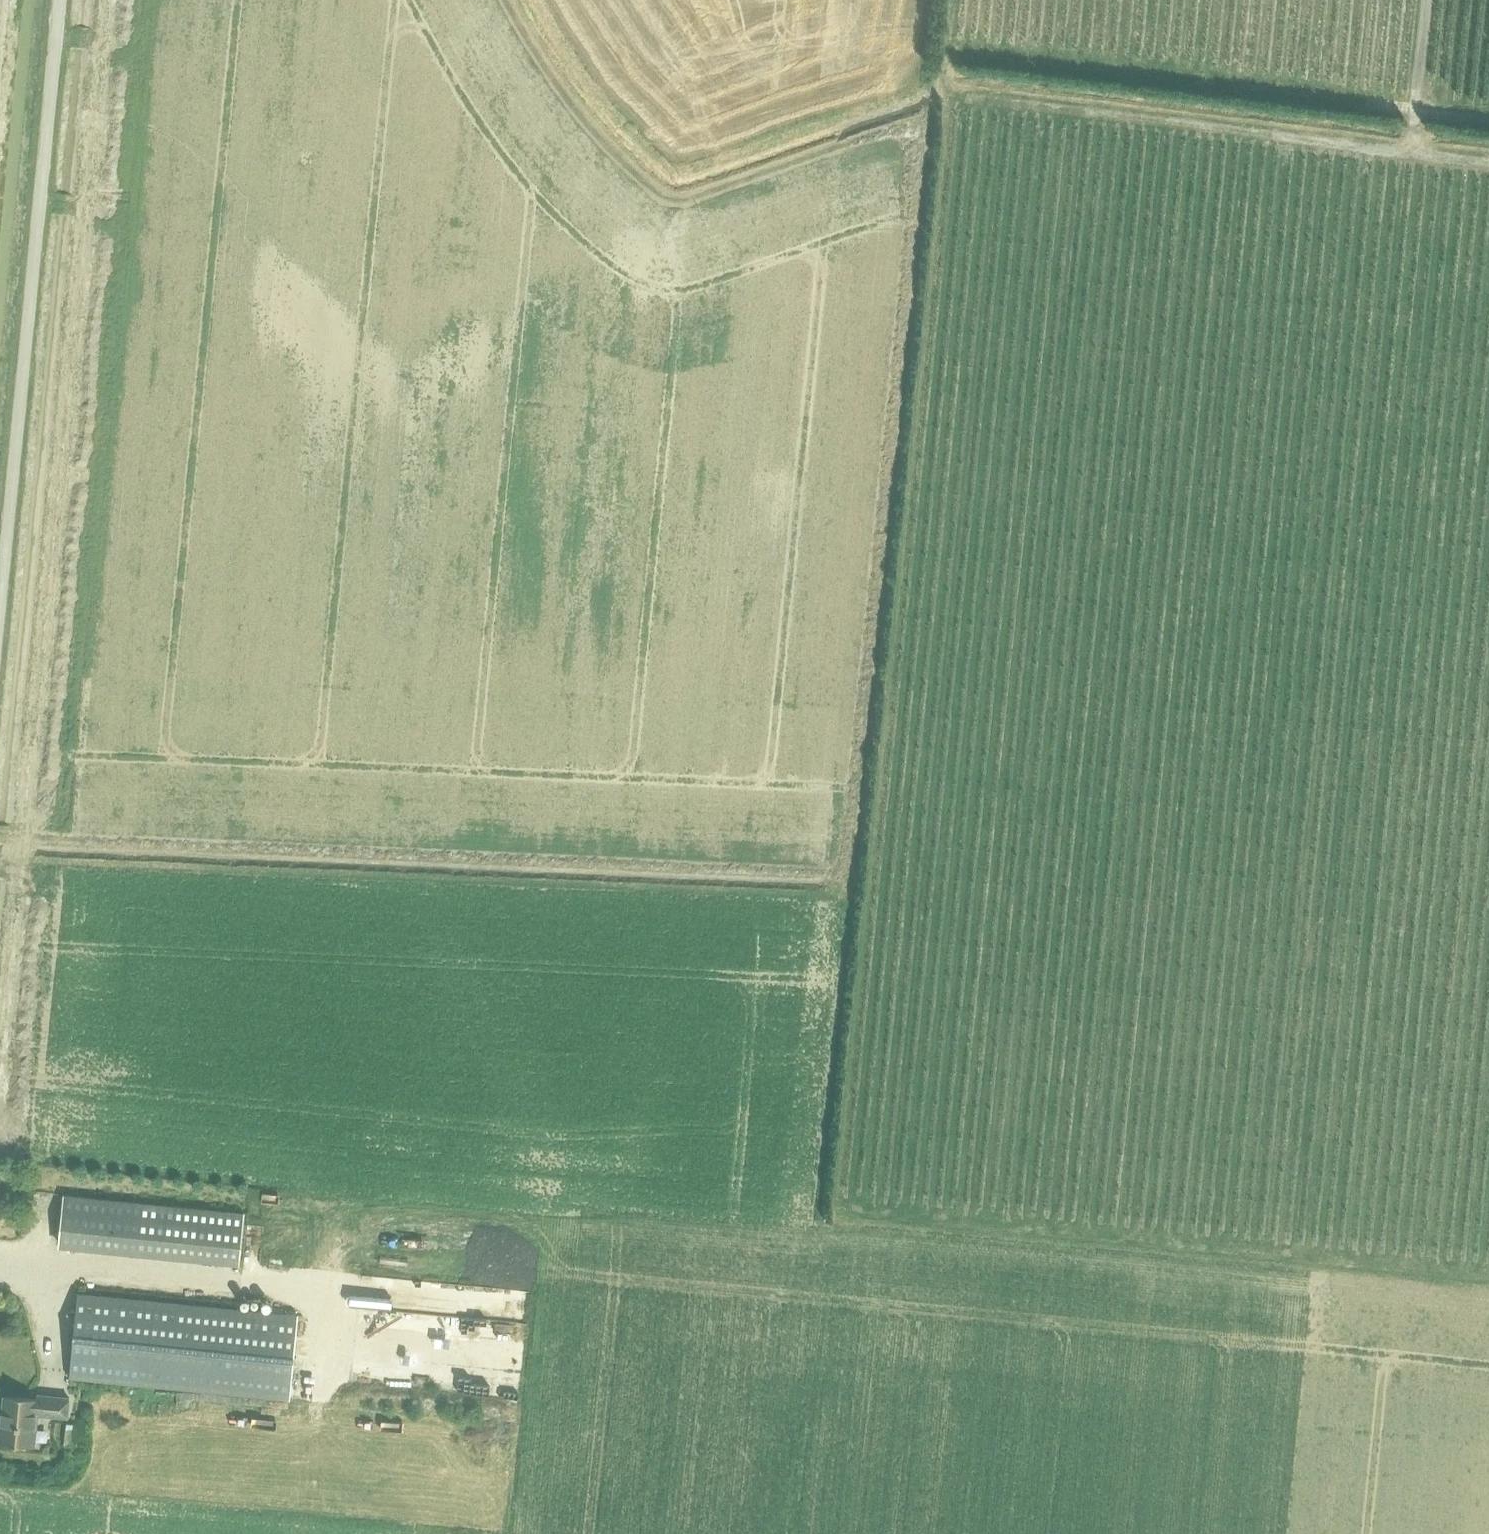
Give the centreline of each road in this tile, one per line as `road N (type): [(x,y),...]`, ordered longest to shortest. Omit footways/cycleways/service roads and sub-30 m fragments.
road 1 (unclassified): [(0,582),(55,0)]

